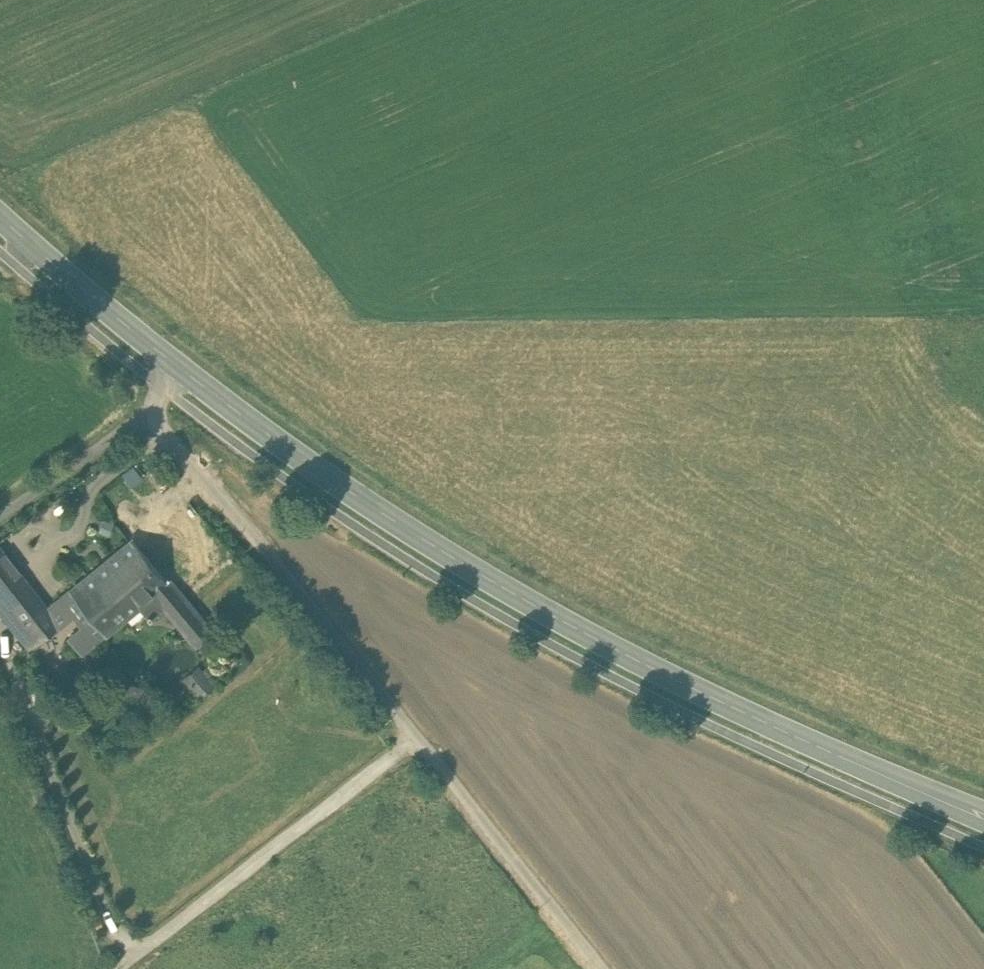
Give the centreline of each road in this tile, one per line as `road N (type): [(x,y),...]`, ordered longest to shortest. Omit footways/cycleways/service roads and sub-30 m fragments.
road 1 (secondary): [(176,367),(271,437),(556,618),(983,815)]
road 2 (unclassified): [(158,418),(600,968)]
road 3 (secondary): [(0,210),(176,367)]
road 4 (unclassified): [(158,418),(136,421),(0,517)]

